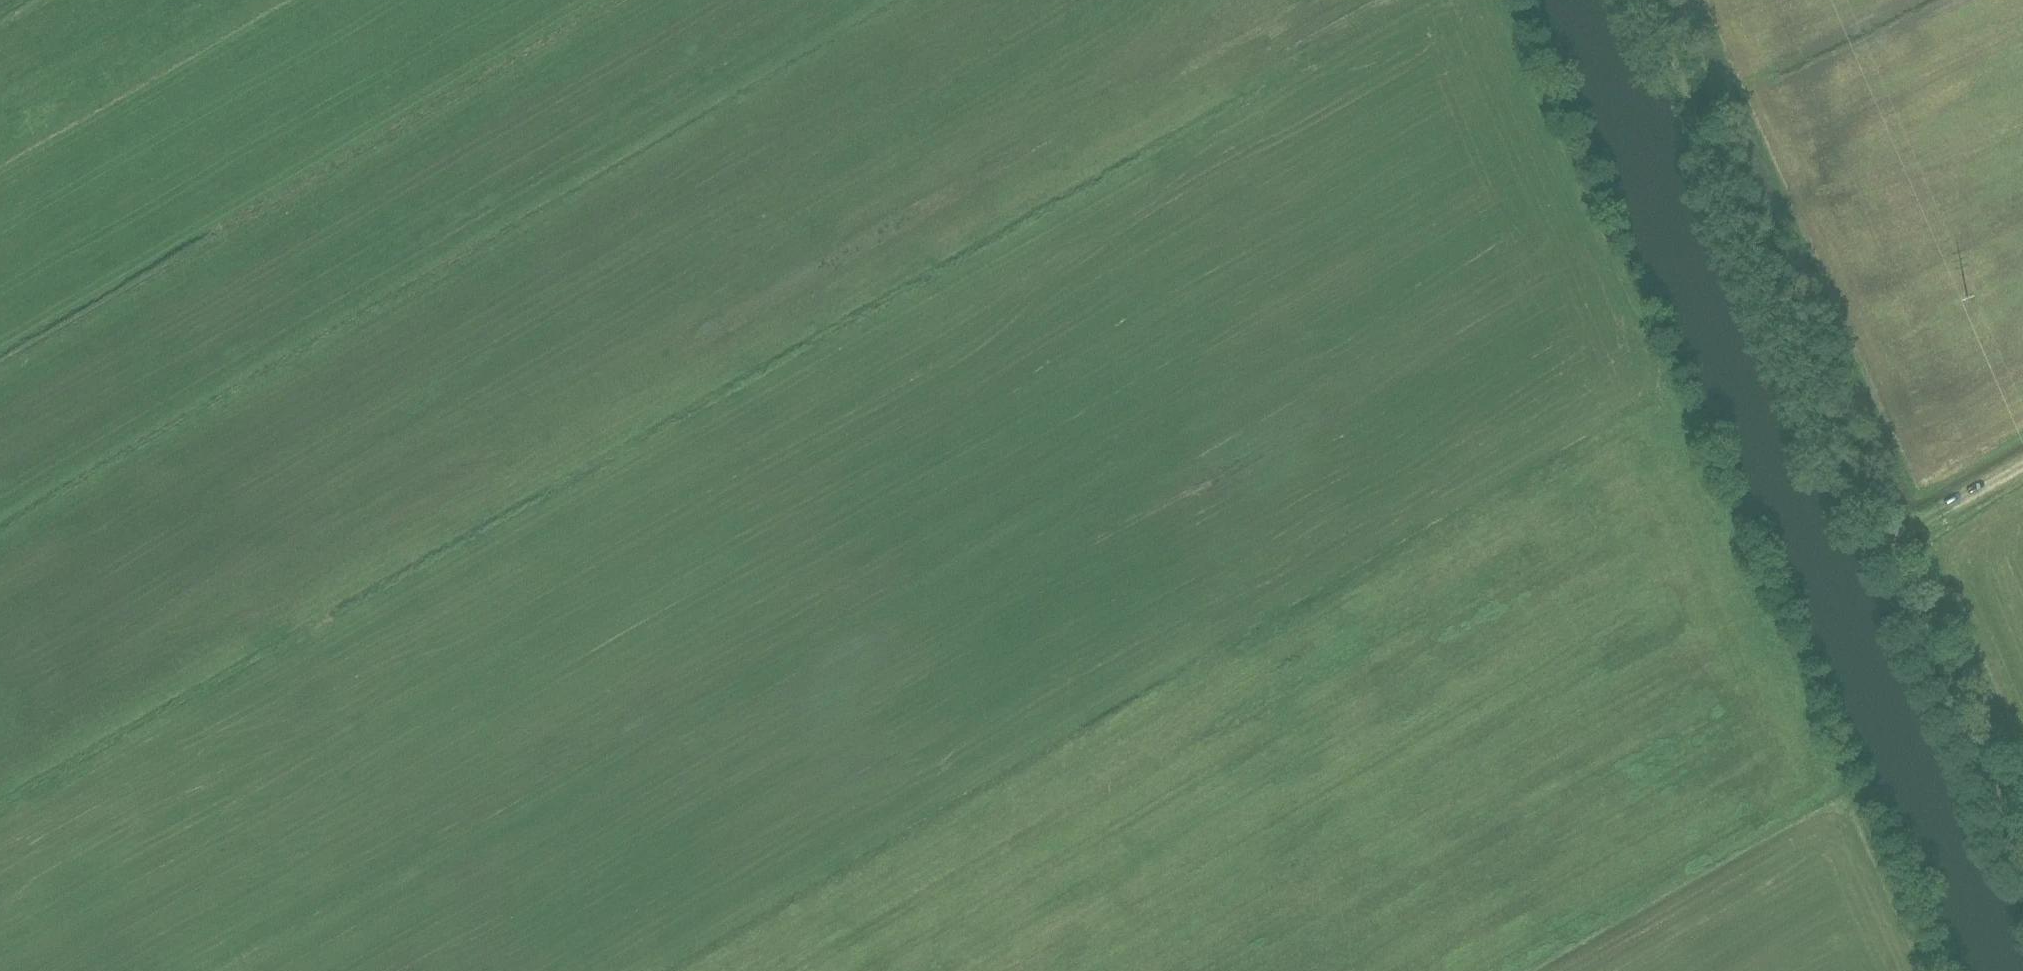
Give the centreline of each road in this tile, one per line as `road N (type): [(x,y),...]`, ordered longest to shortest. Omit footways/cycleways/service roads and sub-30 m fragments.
road 1 (track): [(1667,0),(2022,813)]
road 2 (track): [(2022,461),(1899,530)]

